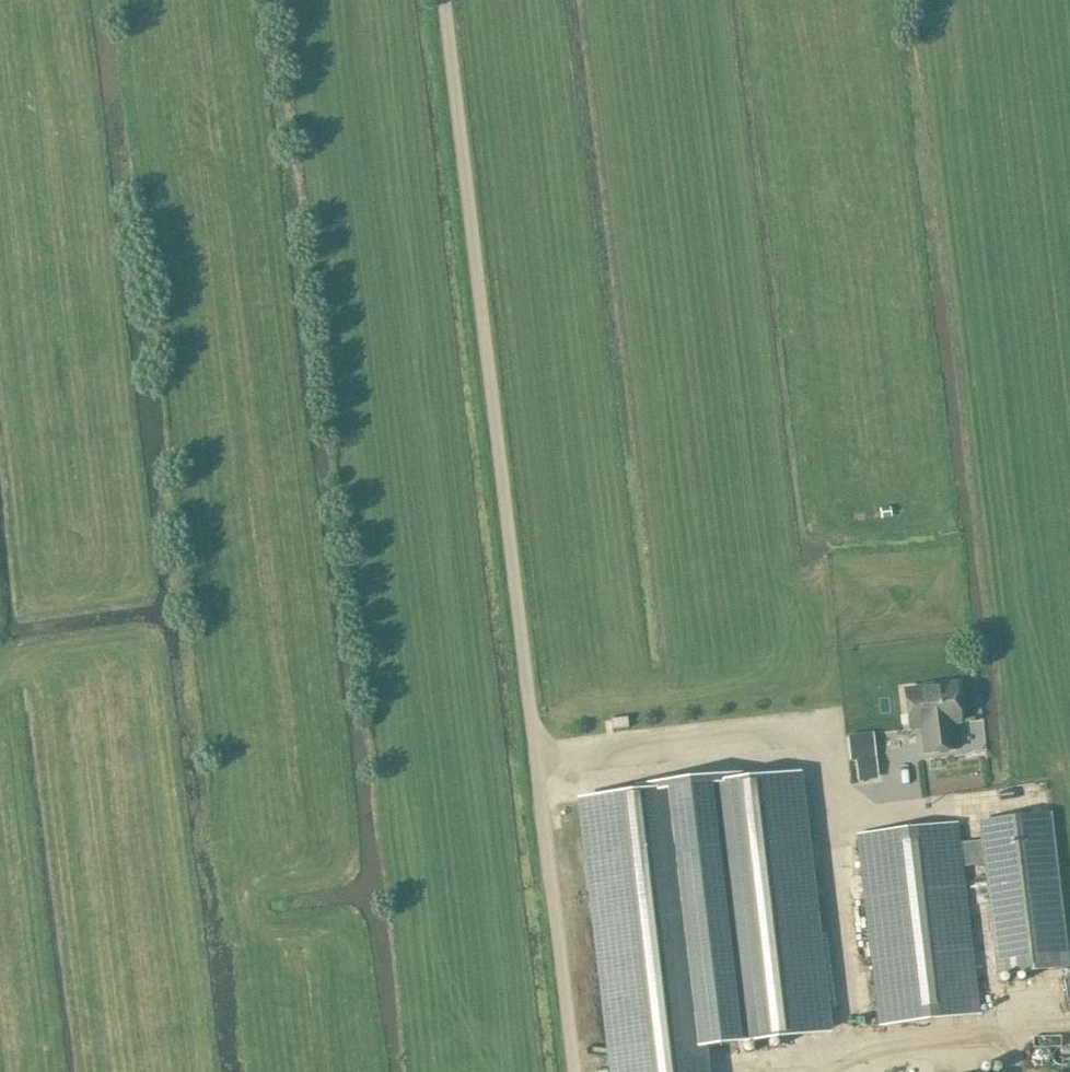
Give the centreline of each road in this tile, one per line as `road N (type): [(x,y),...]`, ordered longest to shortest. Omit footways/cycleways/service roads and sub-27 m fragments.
road 1 (unclassified): [(577,1071),(444,0)]

